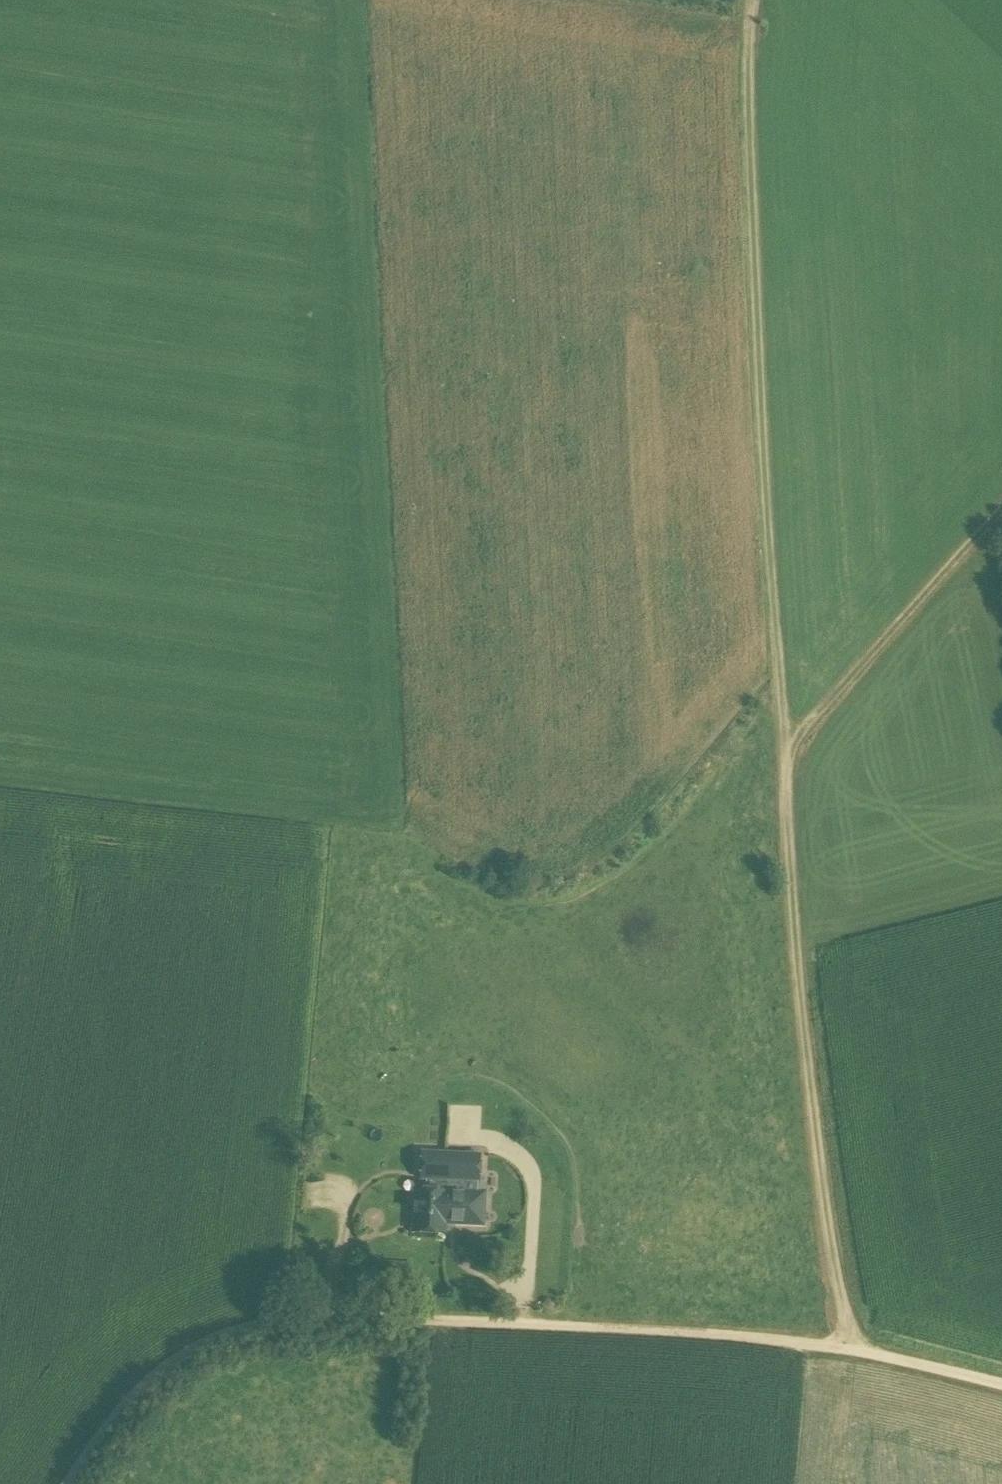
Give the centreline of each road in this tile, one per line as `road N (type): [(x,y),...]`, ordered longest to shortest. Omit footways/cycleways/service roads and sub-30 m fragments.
road 1 (track): [(848,1348),(790,904),(750,86),(756,0)]
road 2 (track): [(67,1483),(118,1393),(269,1312),(834,1344),(1001,1392)]
road 3 (track): [(1001,512),(786,752)]

